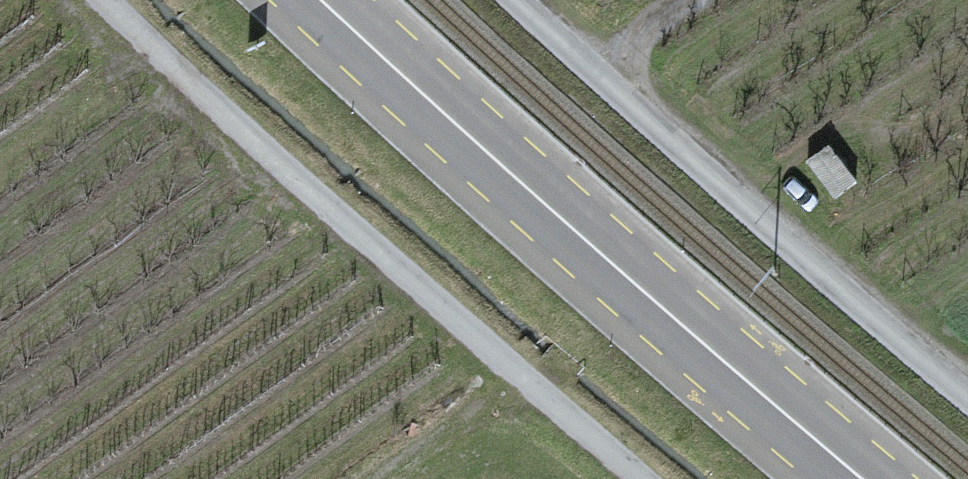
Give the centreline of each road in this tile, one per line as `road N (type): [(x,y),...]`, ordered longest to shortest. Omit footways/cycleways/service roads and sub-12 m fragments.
road 1 (primary): [(322,0),(865,478)]
road 2 (unclassified): [(649,478),(496,353),(112,0)]
road 3 (unclassified): [(967,399),(511,0)]
road 4 (track): [(585,68),(688,0)]

